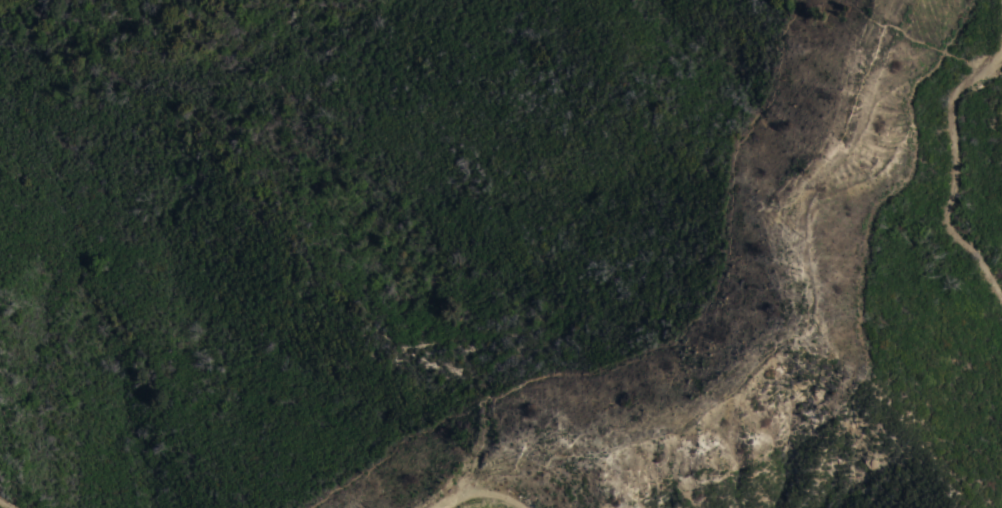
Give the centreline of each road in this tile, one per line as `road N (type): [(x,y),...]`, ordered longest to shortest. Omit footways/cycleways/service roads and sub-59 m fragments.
road 1 (track): [(1001,293),(944,215),(953,163),(950,98),(999,44),(1001,4)]

